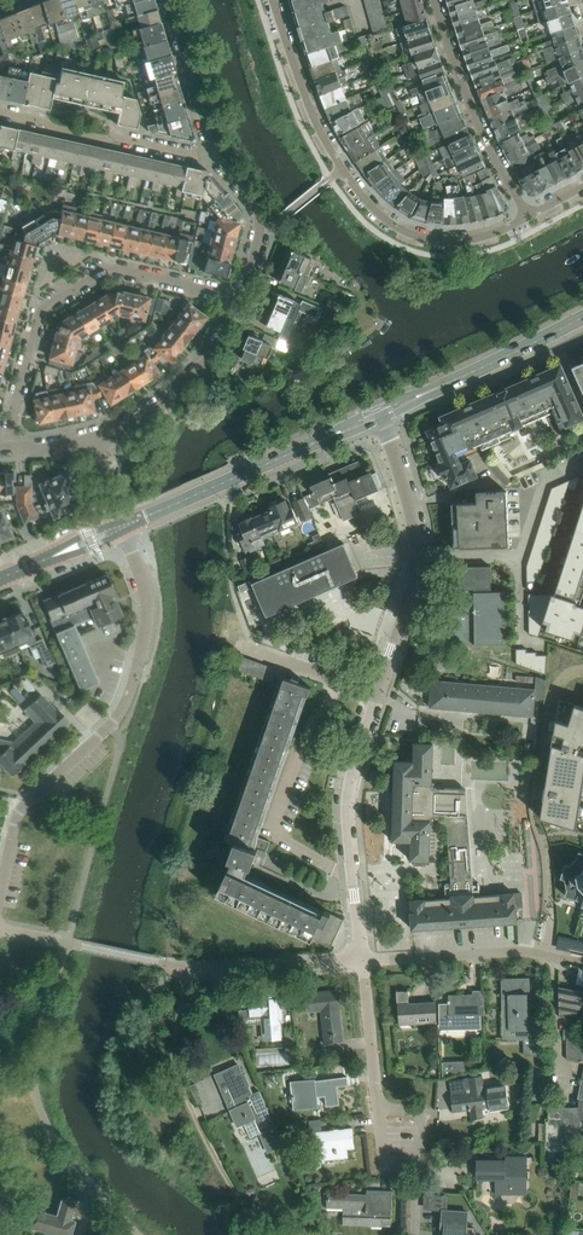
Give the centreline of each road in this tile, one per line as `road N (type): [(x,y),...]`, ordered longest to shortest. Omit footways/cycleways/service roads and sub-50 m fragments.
road 1 (residential): [(0,890),(22,809),(111,723),(147,643),(143,584),(120,528)]
road 2 (residential): [(527,214),(452,236),(424,234),(376,207),(314,115),(277,0)]
road 3 (residential): [(241,299),(112,269),(42,311),(4,450)]
road 4 (residential): [(375,702),(413,585),(417,543),(380,414)]
road 5 (residential): [(176,965),(177,1077),(219,1170),(265,1234)]
road 6 (secondary): [(120,528),(380,414)]
road 7 (residential): [(363,960),(348,791),(375,702)]
road 8 (residential): [(527,214),(477,121),(434,0)]
road 9 (secondary): [(380,414),(582,318)]
road 10 (residential): [(0,116),(180,159),(218,159)]
road 11 (residential): [(85,442),(152,413),(189,385),(228,340),(241,299)]
road 12 (residential): [(363,960),(513,951),(582,965)]
road 13 (residential): [(176,965),(363,960)]
road 14 (residential): [(218,159),(168,0)]
road 15 (residential): [(158,962),(0,928)]
road 16 (residential): [(379,1118),(363,960)]
road 17 (residential): [(241,299),(261,226),(218,159)]
road 18 (residential): [(375,702),(246,652)]
road 19 (secondary): [(0,577),(120,528)]

